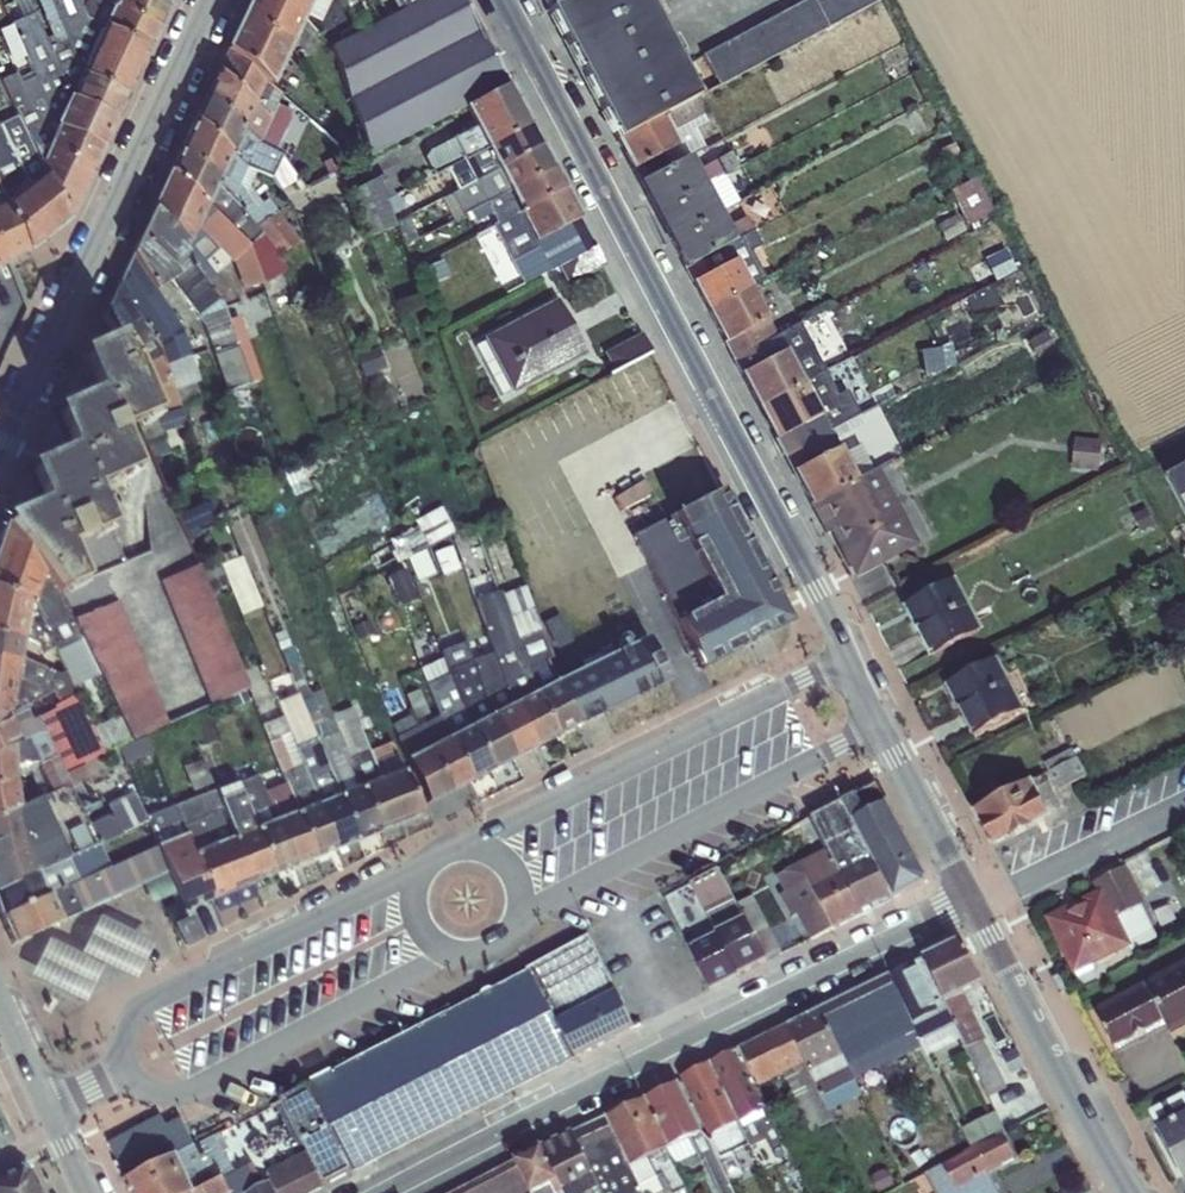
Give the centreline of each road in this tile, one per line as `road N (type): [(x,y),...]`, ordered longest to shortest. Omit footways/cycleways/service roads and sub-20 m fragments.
road 1 (tertiary): [(846,655),(818,589),(498,0)]
road 2 (residential): [(395,1192),(968,900)]
road 3 (tertiary): [(215,0),(0,455)]
road 4 (residential): [(846,655),(469,845)]
road 5 (residential): [(523,911),(878,728)]
road 6 (residential): [(424,868),(151,1000),(127,1029),(123,1073)]
road 7 (residential): [(123,1073),(157,1090),(191,1086),(453,952)]
road 8 (tertiary): [(1129,1192),(968,900)]
road 9 (tertiary): [(968,900),(878,728)]

